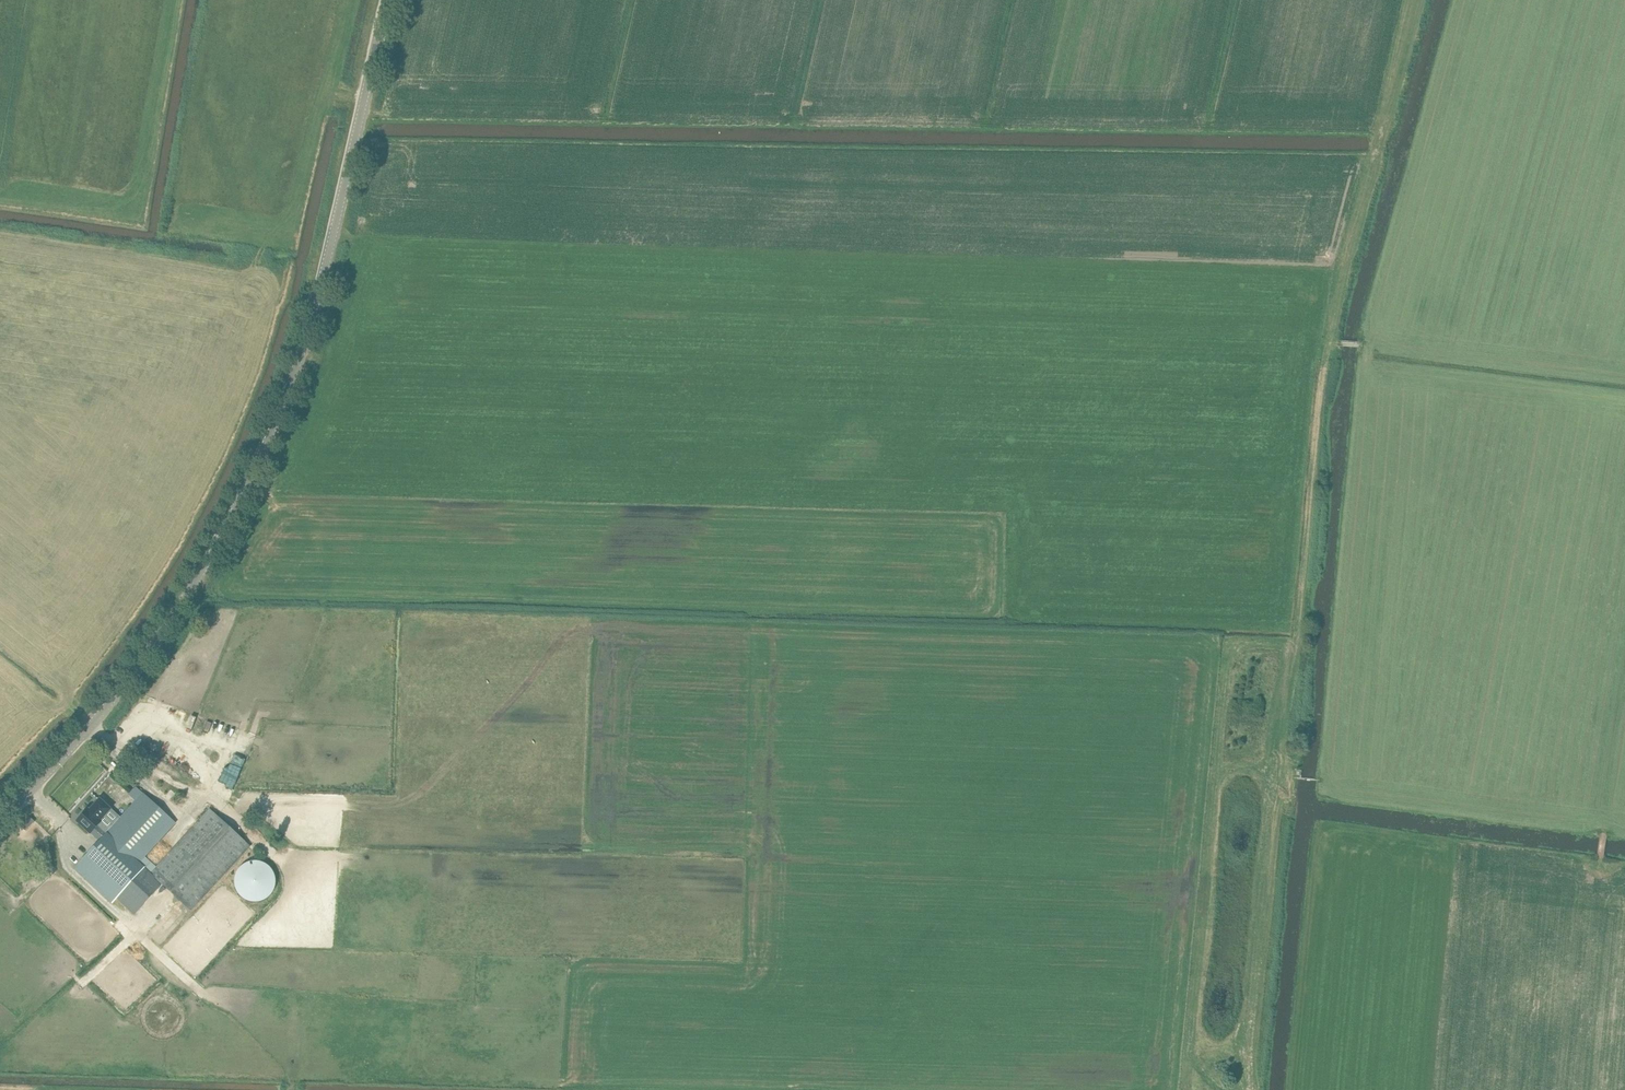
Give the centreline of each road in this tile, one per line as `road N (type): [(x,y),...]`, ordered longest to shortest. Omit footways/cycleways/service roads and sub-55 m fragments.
road 1 (tertiary): [(0,818),(89,728),(160,637),(245,490),(315,307),(387,0)]

